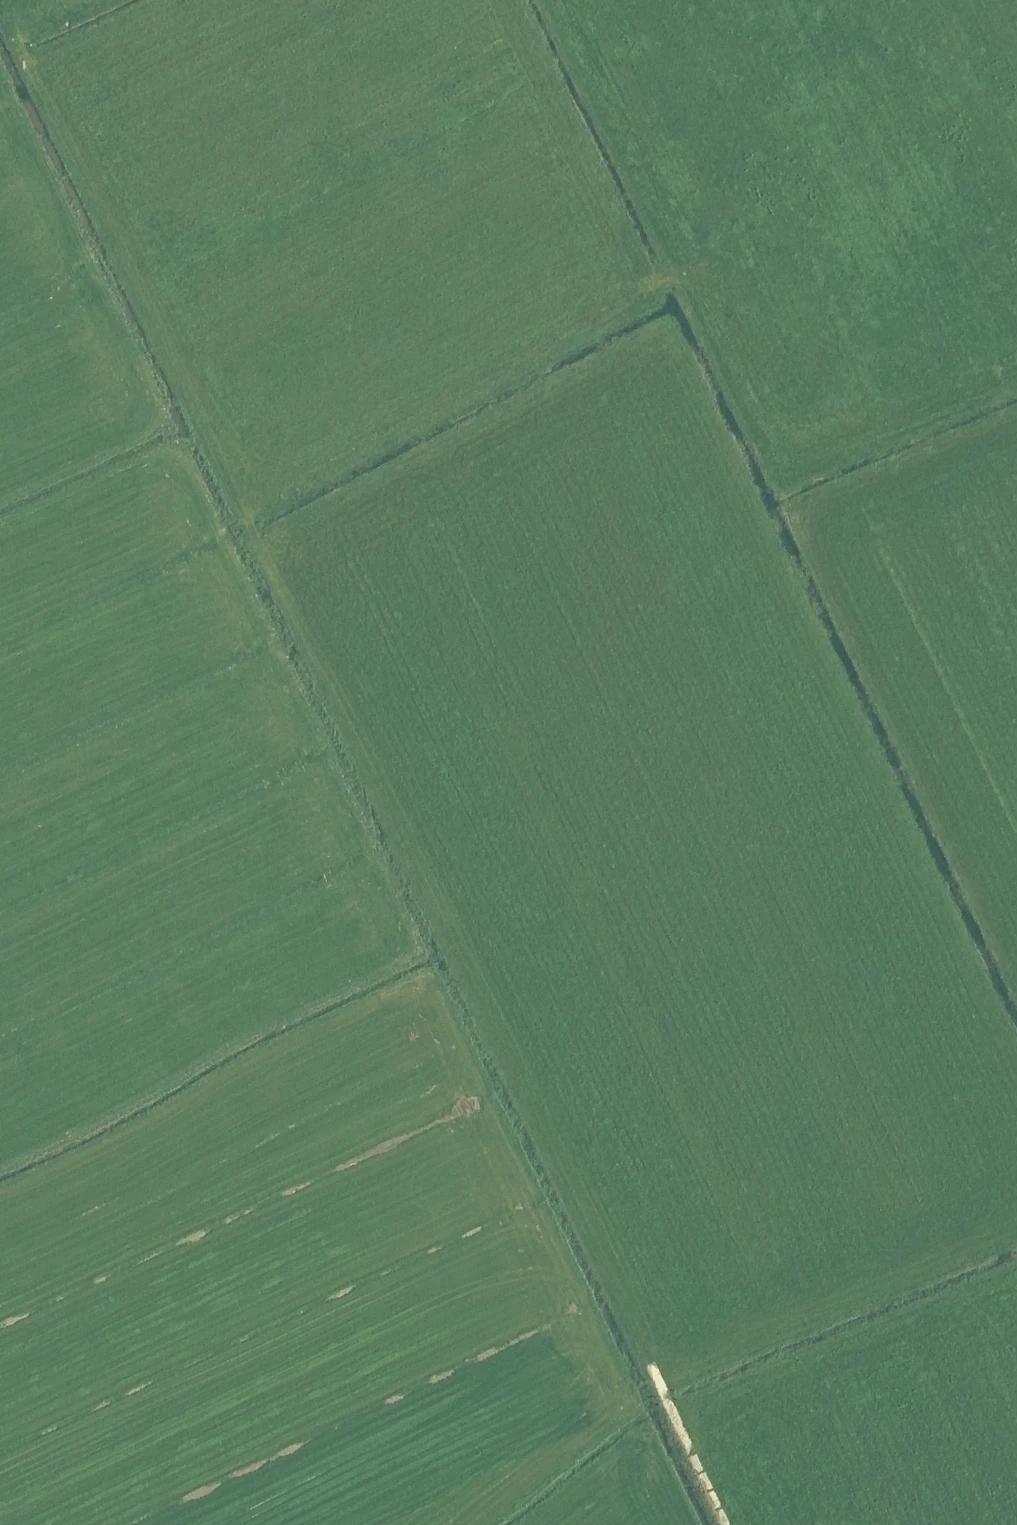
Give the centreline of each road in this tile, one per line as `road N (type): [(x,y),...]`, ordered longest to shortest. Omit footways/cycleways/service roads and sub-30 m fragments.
road 1 (track): [(656,1383),(722,1524)]

